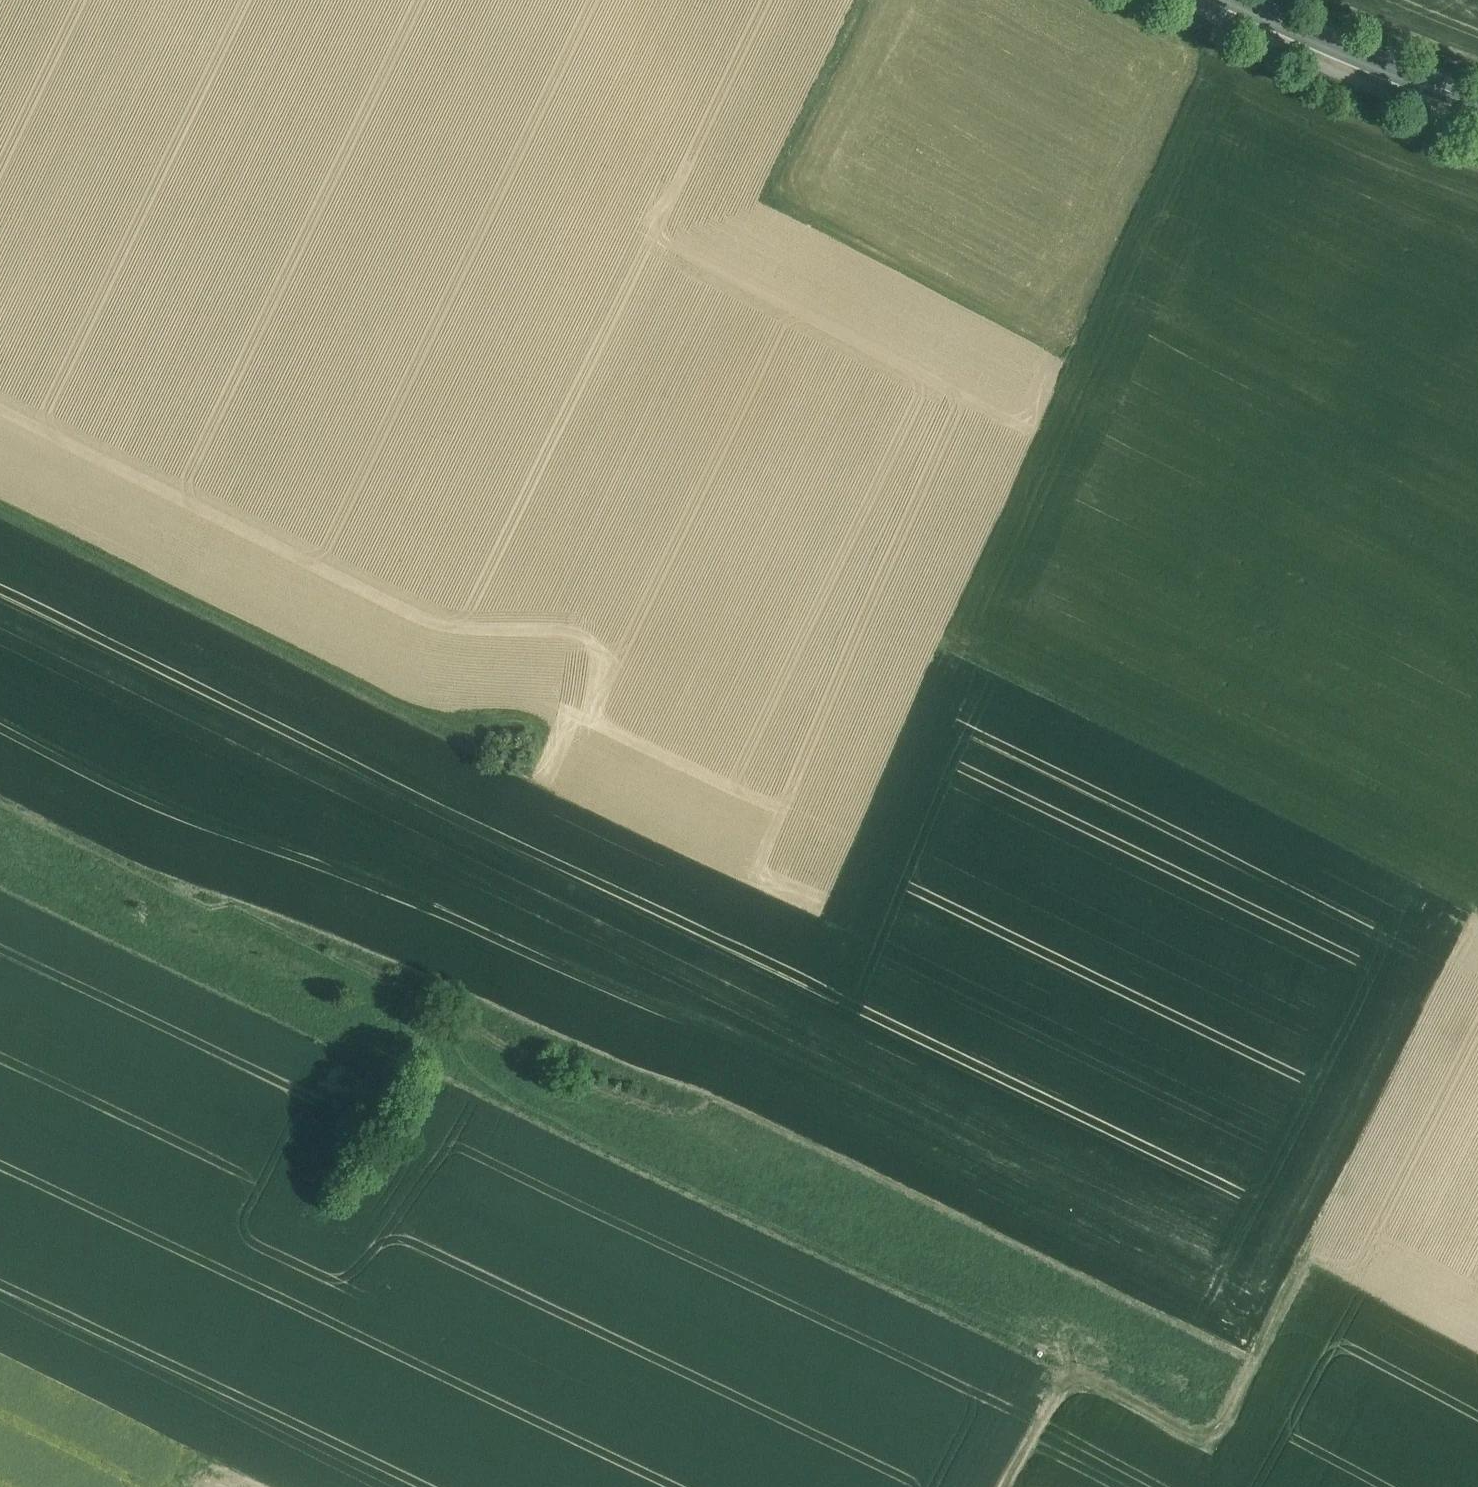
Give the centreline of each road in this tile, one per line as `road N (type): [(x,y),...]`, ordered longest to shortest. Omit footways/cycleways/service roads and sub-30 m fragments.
road 1 (track): [(0,512),(436,725),(475,729),(518,707),(543,673),(861,0)]
road 2 (secondary): [(1477,103),(1240,0)]

